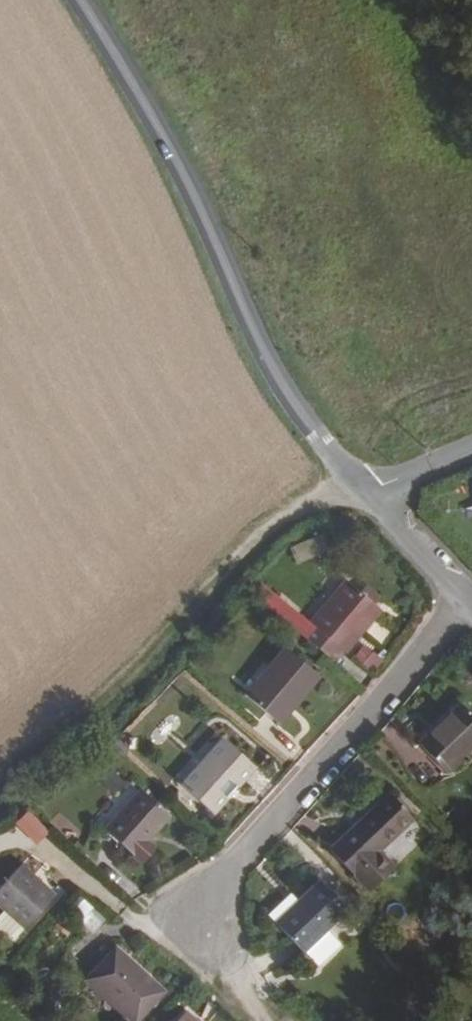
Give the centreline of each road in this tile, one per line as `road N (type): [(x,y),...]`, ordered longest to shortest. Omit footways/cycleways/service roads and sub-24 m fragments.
road 1 (tertiary): [(369,492),(272,366),(192,193),(80,0)]
road 2 (track): [(0,785),(44,765),(132,689),(267,543),(332,497),(369,492)]
road 3 (residential): [(217,943),(235,865),(464,597)]
road 4 (residential): [(369,492),(464,597)]

